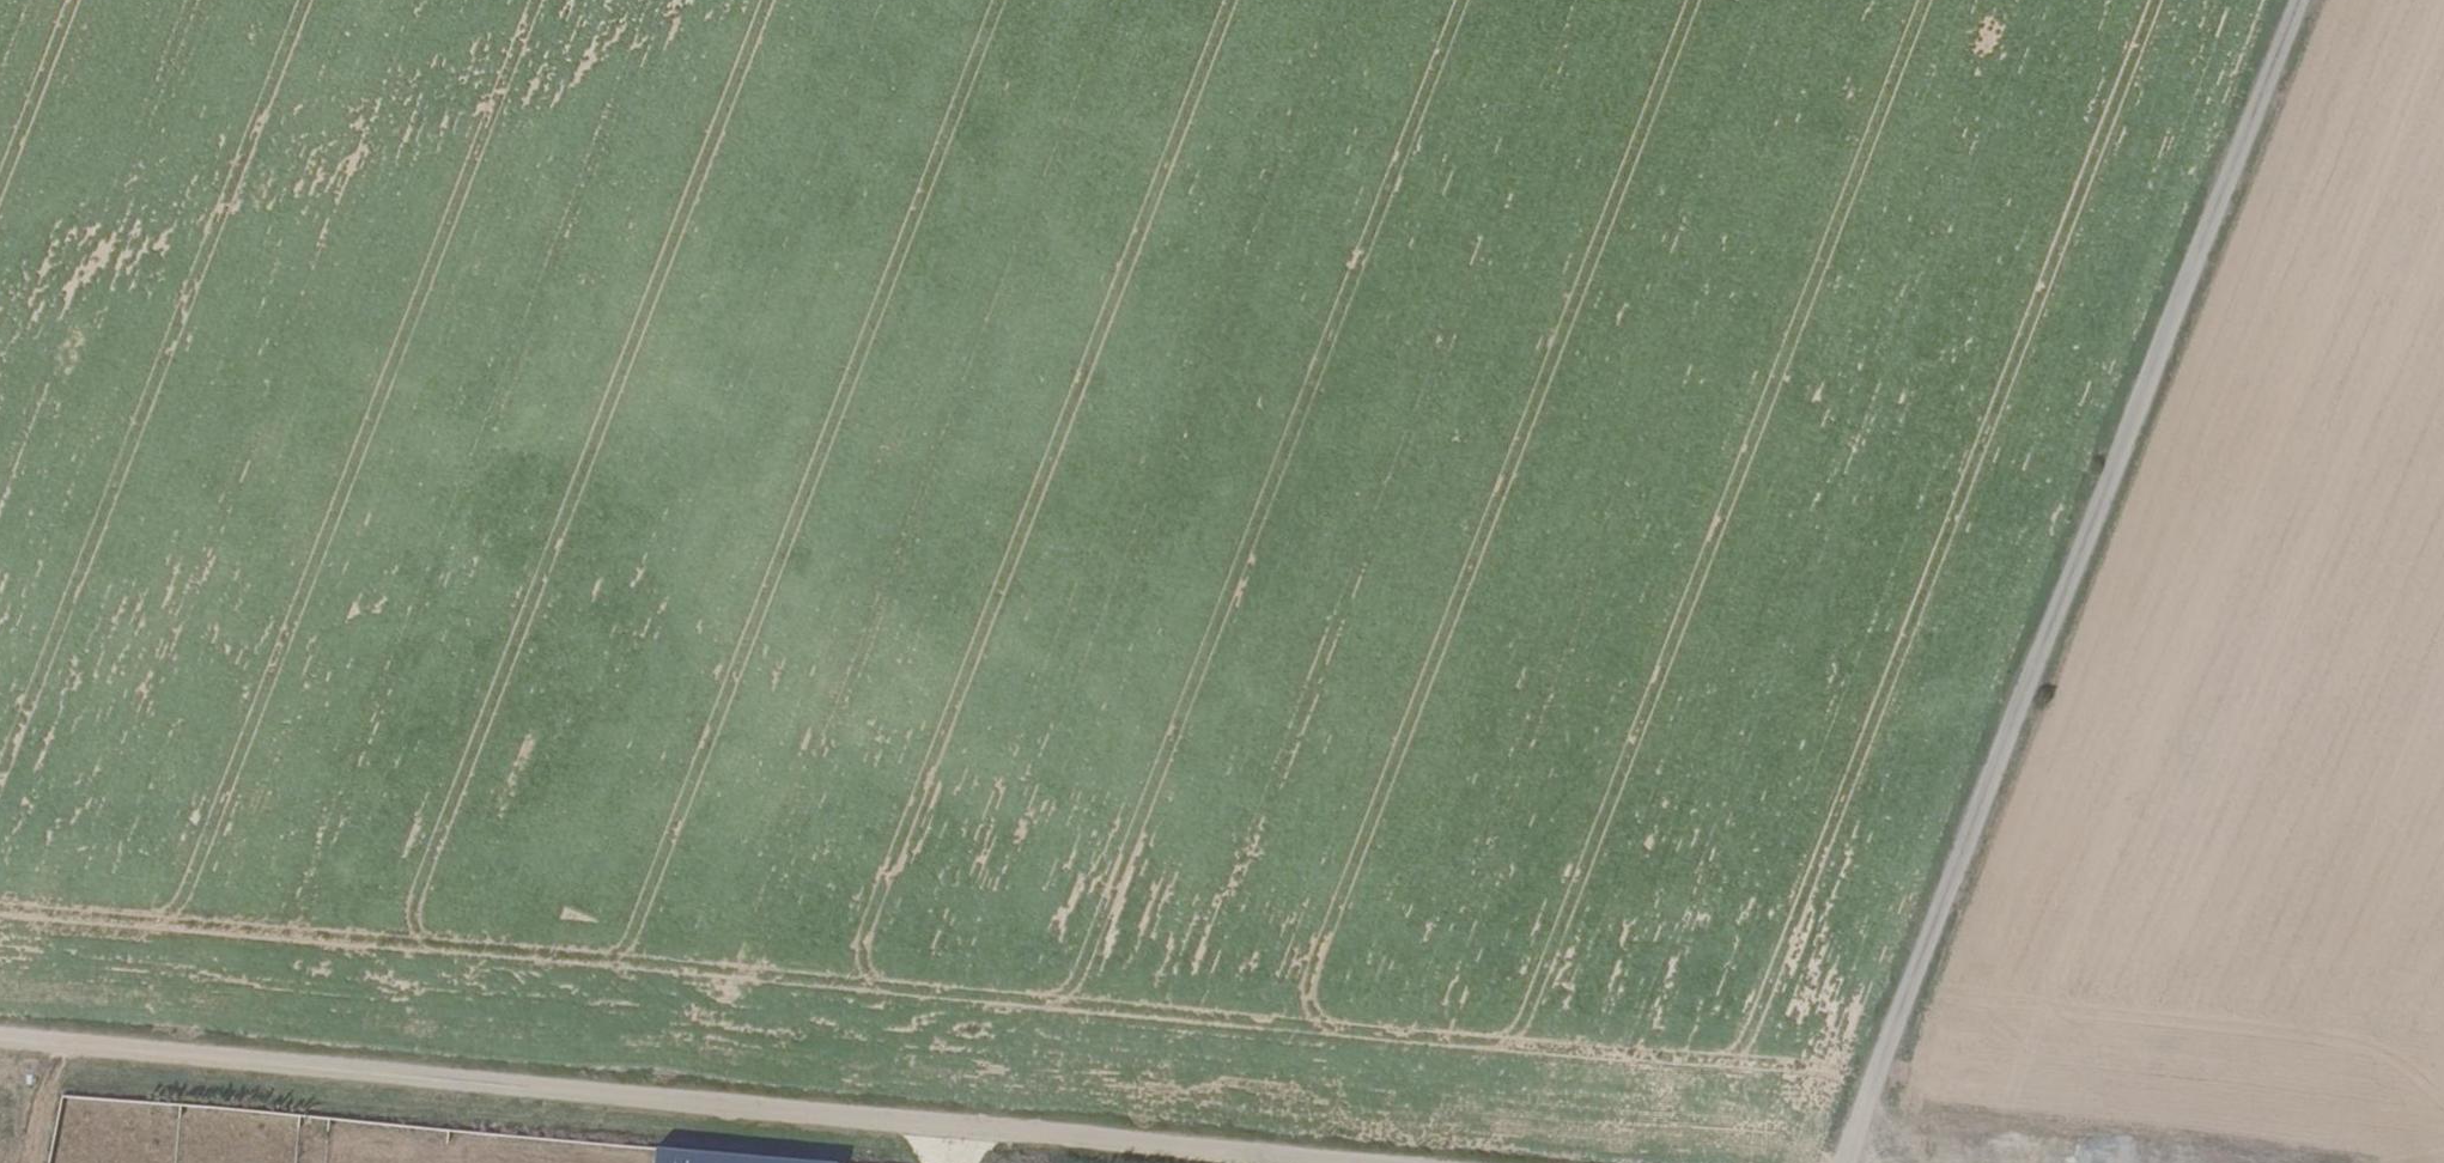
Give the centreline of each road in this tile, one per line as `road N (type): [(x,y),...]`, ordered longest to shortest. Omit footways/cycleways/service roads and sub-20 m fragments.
road 1 (track): [(0,1043),(1305,1162)]
road 2 (track): [(1842,1162),(2294,0)]

